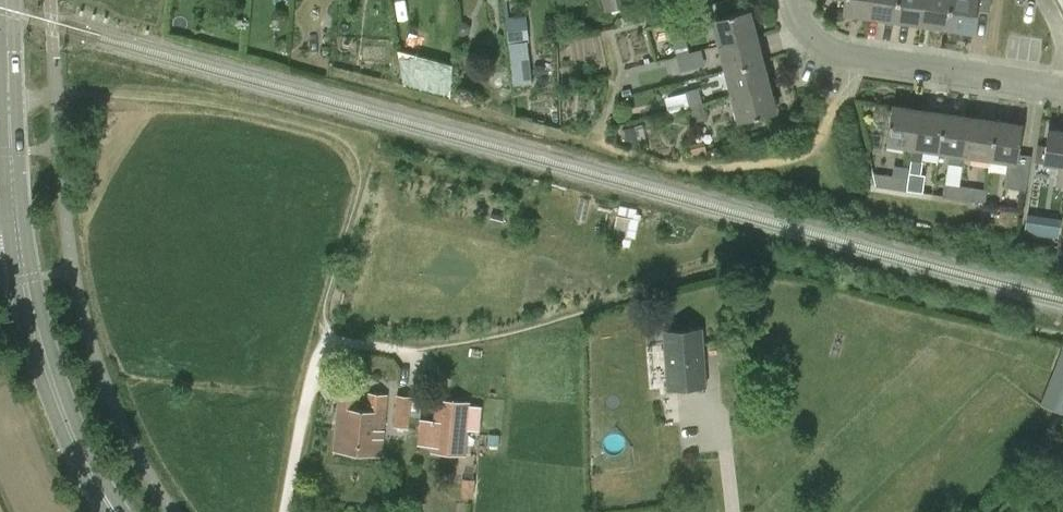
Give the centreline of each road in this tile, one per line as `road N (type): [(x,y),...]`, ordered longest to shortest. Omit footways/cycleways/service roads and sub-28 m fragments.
road 1 (residential): [(790,0),(806,37),(823,48),(1059,86)]
road 2 (secondary): [(115,511),(69,431),(39,342),(18,234)]
road 3 (secondary): [(14,194),(6,0)]

